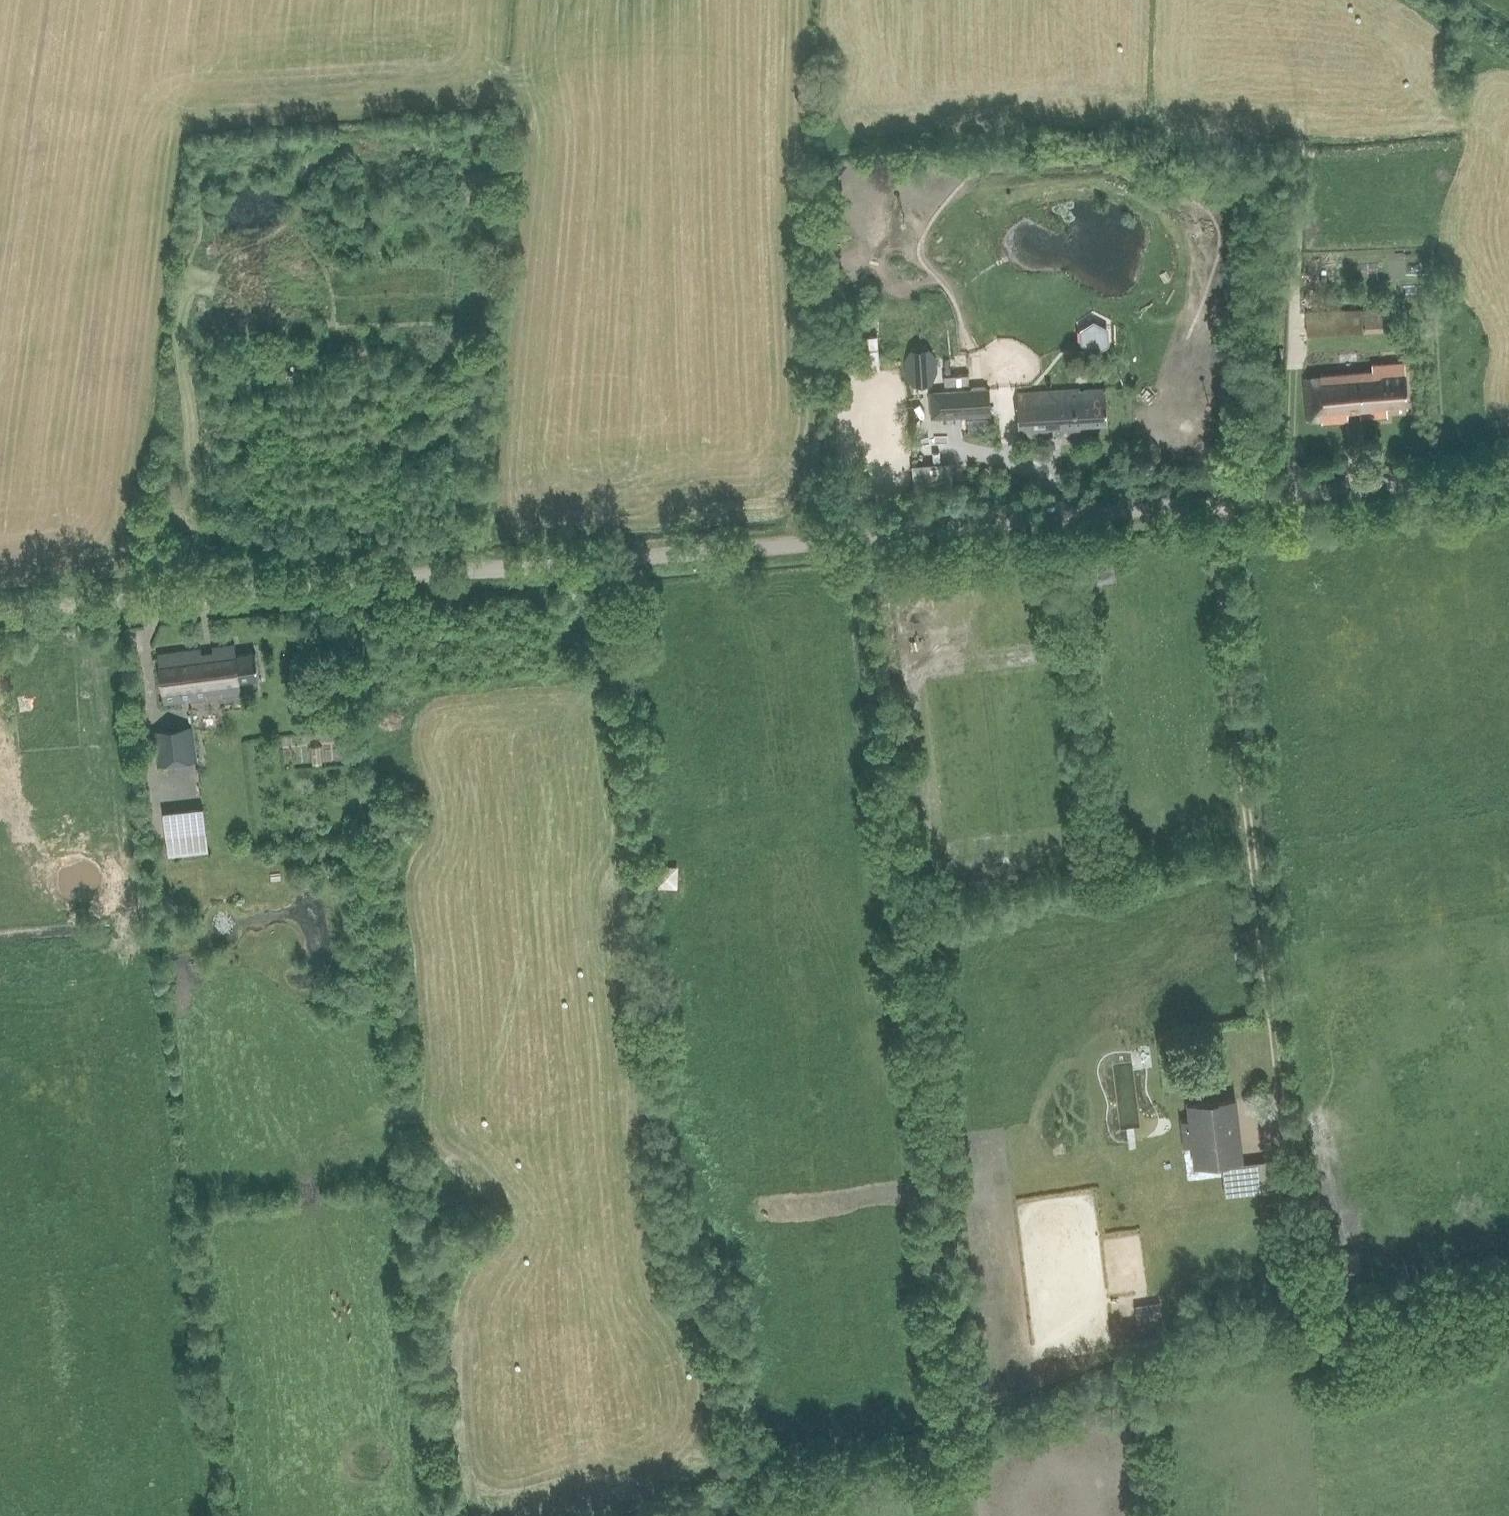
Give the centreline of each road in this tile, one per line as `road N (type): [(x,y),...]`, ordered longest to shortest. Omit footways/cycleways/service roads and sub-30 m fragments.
road 1 (unclassified): [(0,613),(1508,474)]
road 2 (track): [(1219,504),(1278,1117)]

